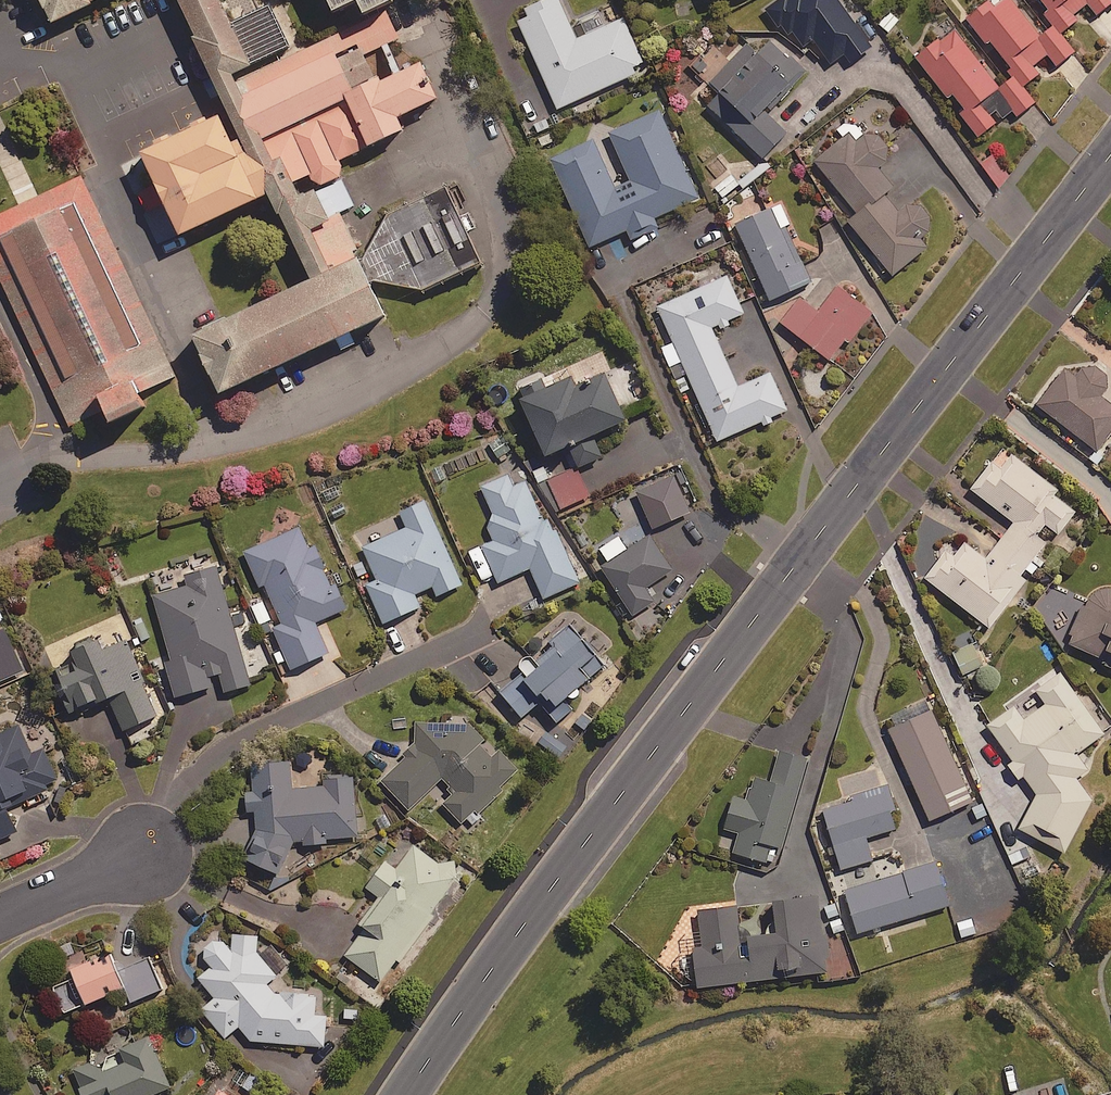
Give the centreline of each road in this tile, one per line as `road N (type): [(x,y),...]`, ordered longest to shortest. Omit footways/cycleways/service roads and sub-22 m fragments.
road 1 (tertiary): [(1110,157),(585,841),(407,1094)]
road 2 (residential): [(143,851),(0,918)]

